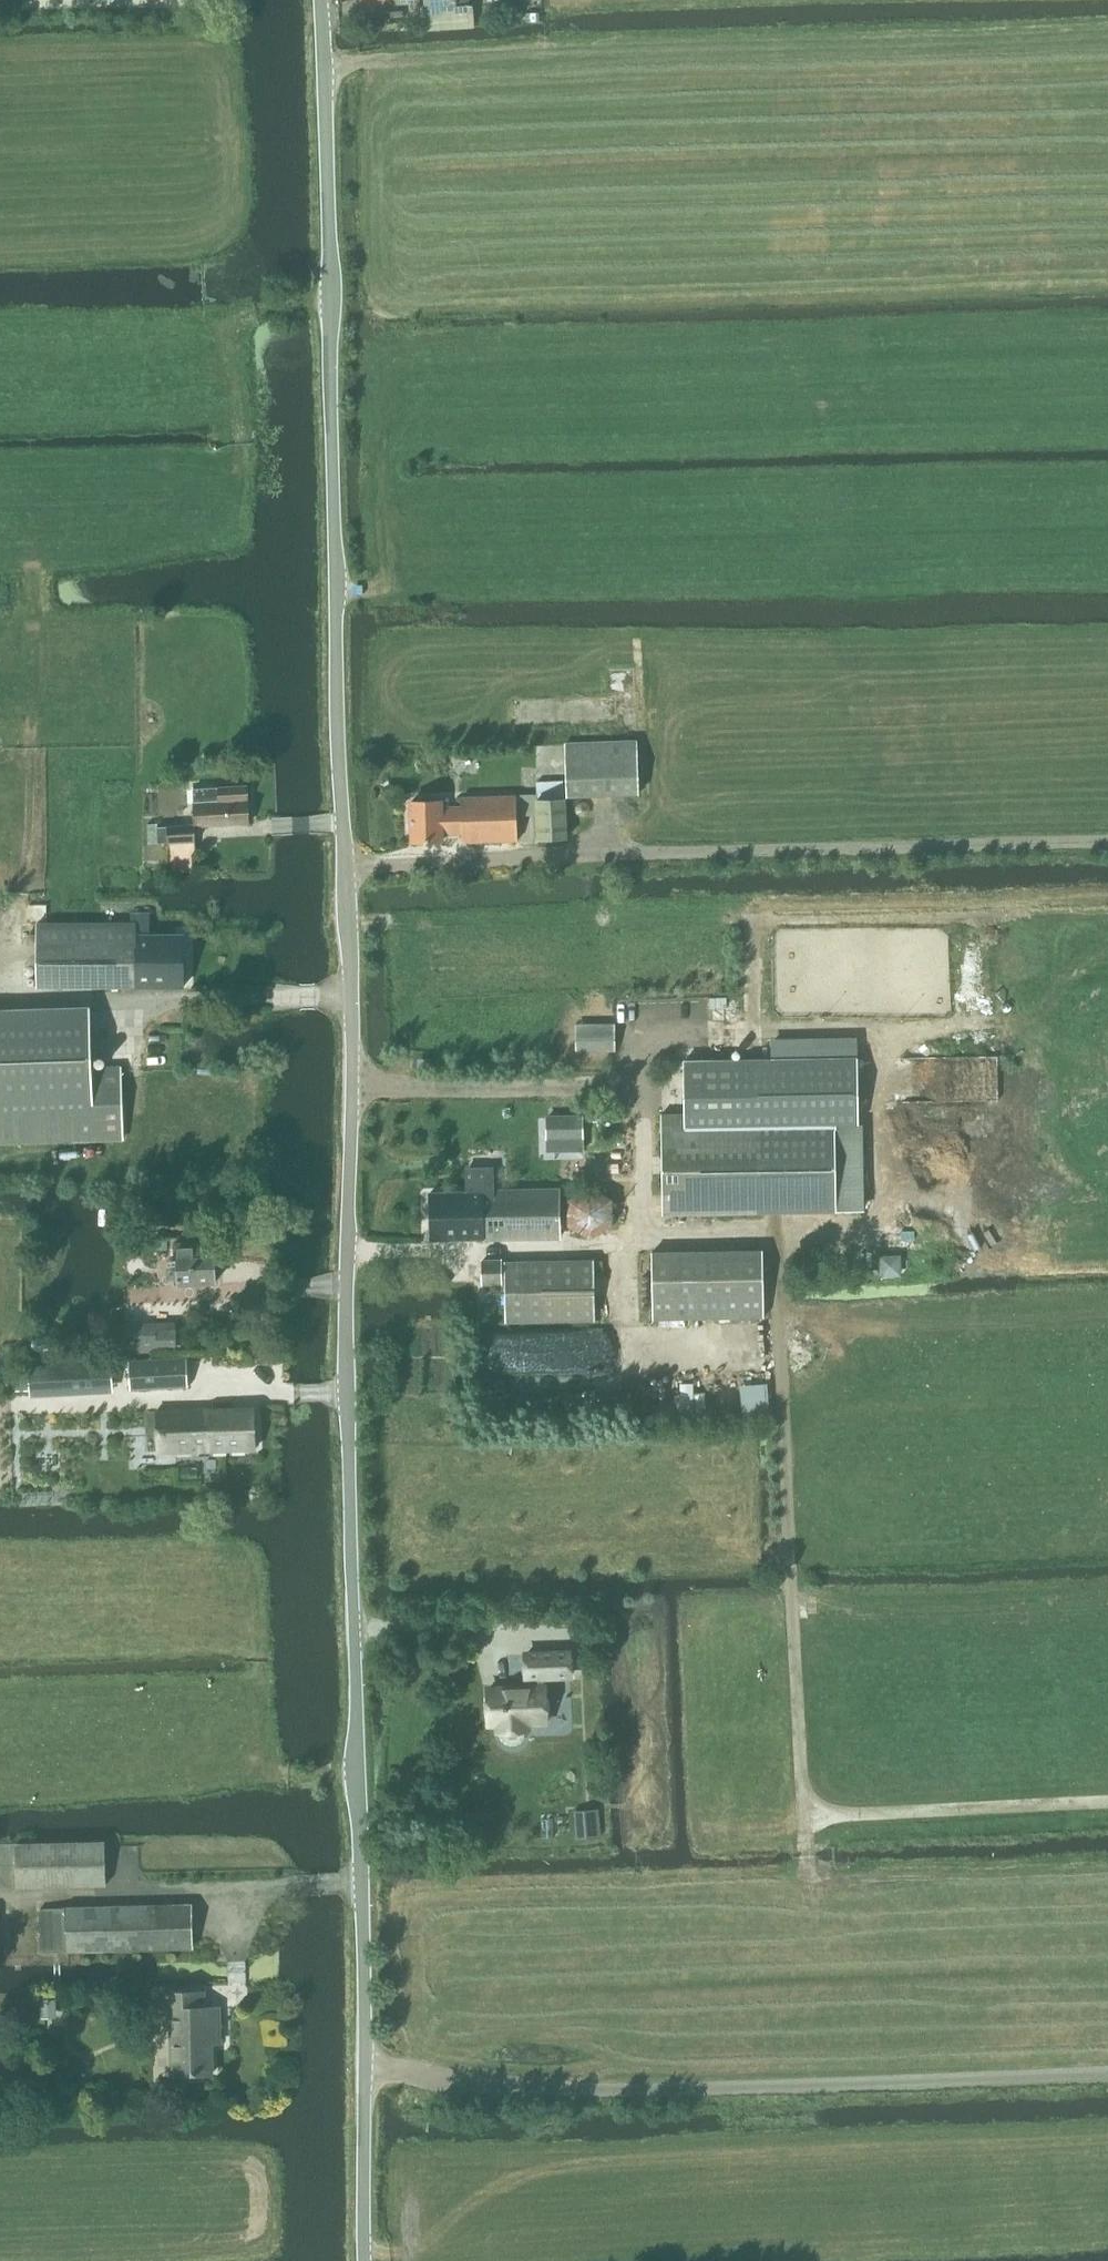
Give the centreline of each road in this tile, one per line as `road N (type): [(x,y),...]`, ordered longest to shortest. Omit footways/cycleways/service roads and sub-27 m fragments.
road 1 (tertiary): [(368,2260),(351,1554),(348,869),(322,0)]
road 2 (track): [(1107,1799),(806,1816),(792,1558)]

